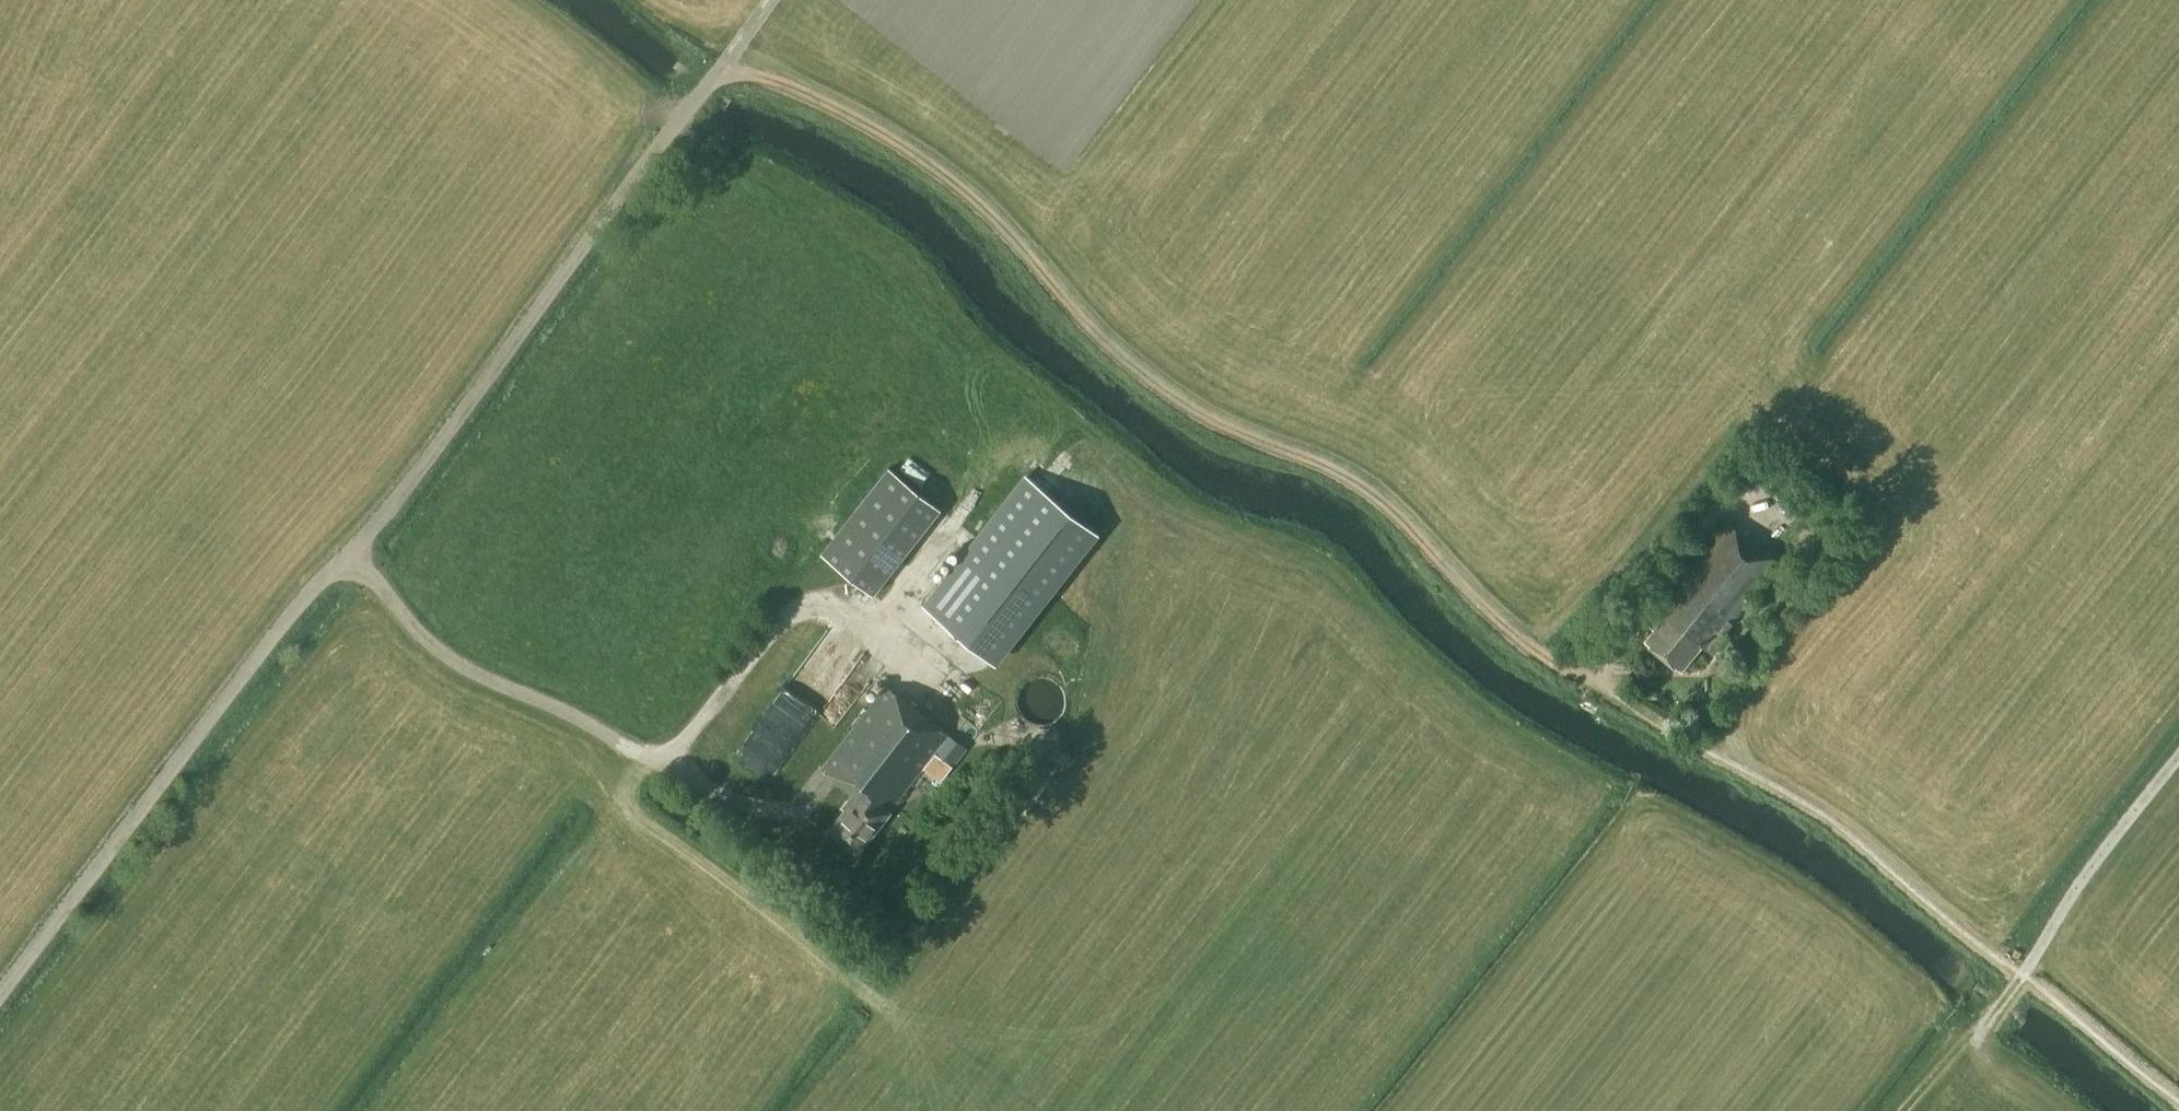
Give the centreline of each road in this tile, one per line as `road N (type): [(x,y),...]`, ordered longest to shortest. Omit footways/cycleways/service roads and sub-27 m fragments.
road 1 (track): [(0,993),(316,583),(349,556),(723,61)]

